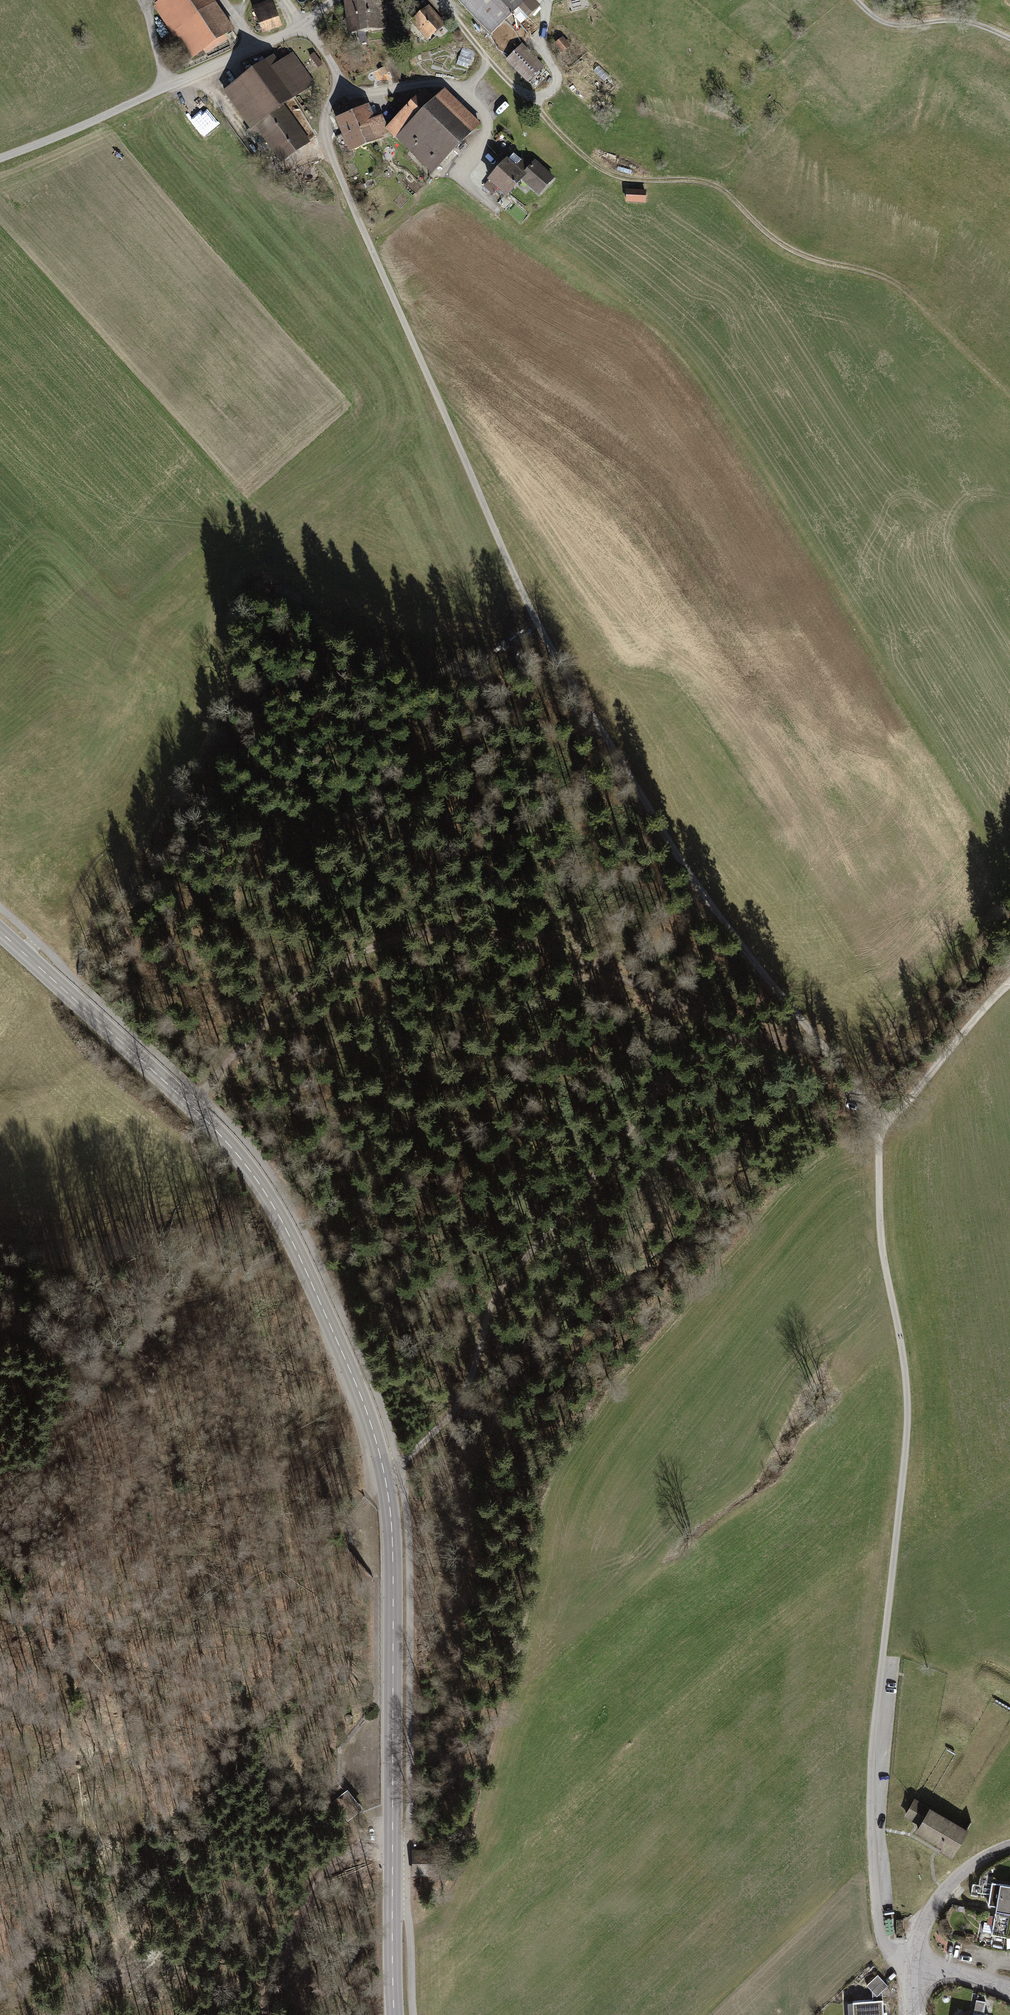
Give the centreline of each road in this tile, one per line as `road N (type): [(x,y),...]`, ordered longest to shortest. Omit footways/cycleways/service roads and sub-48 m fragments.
road 1 (tertiary): [(395,2014),(393,1567),(390,1506),(370,1419),(299,1255),(242,1158),(0,931)]
road 2 (track): [(304,25),(337,72),(327,147),(549,646),(682,864),(821,1049)]
road 3 (track): [(914,1959),(885,1950),(874,1866),(875,1772),(910,1397),(884,1250),(881,1137)]
road 4 (track): [(437,0),(581,155),(612,175),(711,183),(790,249),(898,285),(1009,393)]
road 5 (track): [(732,1025),(588,964),(454,929),(334,965),(268,1018),(190,1104)]
road 6 (track): [(732,1025),(514,1269),(458,1409),(399,1465),(384,1470)]
road 7 (track): [(82,2014),(168,1883),(237,1800),(296,1643),(296,1538)]
road 8 (unclassified): [(0,157),(304,25)]
road 9 (track): [(339,90),(442,83),(466,93),(486,113),(486,142),(458,173),(498,211)]
road 10 (track): [(260,2014),(308,1896),(332,1862),(372,1846),(407,1846)]
road 11 (track): [(1009,981),(881,1137)]
road 12 (track): [(1009,39),(957,20),(891,24),(857,0)]
road 13 (unclassified): [(914,1959),(922,1924),(950,1884),(1009,1847)]

